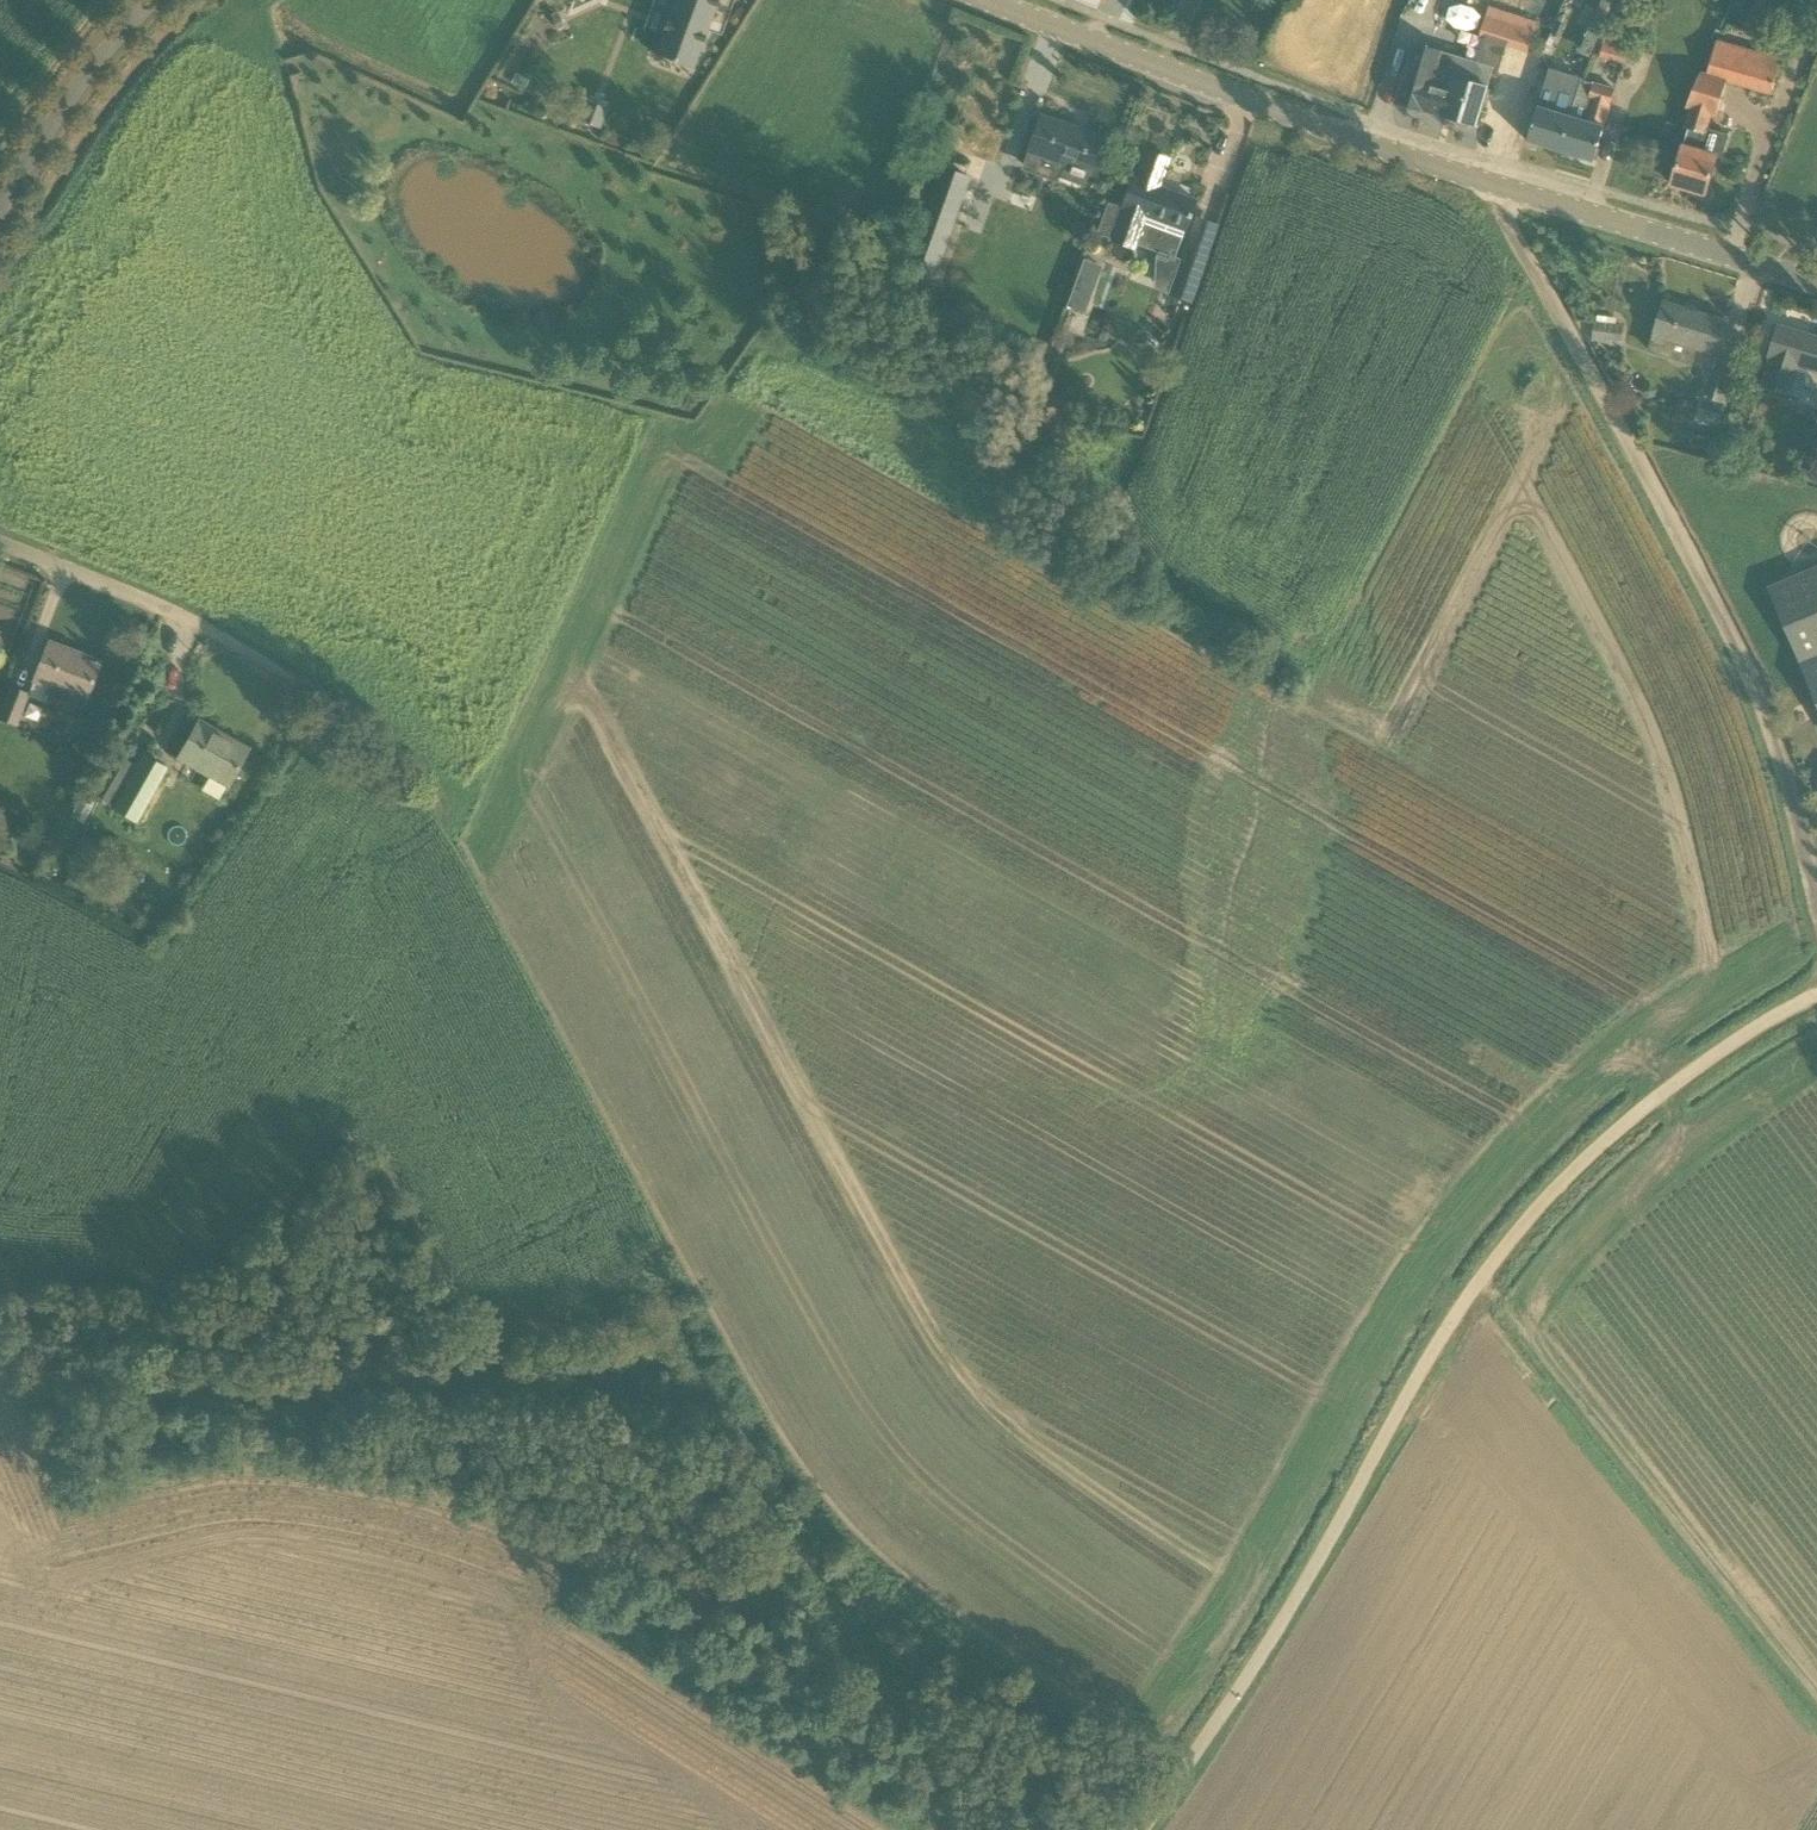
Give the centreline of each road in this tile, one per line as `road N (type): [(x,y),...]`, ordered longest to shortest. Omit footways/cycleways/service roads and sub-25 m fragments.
road 1 (unclassified): [(1140,1829),(1325,1545),(1481,1277),(1534,1208),(1631,1116),(1726,1043),(1816,991)]
road 2 (tertiary): [(993,0),(1314,119),(1816,284)]
road 3 (track): [(1816,895),(1763,707),(1479,175)]
road 4 (track): [(1481,1277),(1816,1690)]
road 5 (track): [(970,1829),(790,1529)]
road 6 (unclassified): [(0,544),(182,620),(296,686)]
road 7 (unclassified): [(0,215),(116,40),(158,0)]

